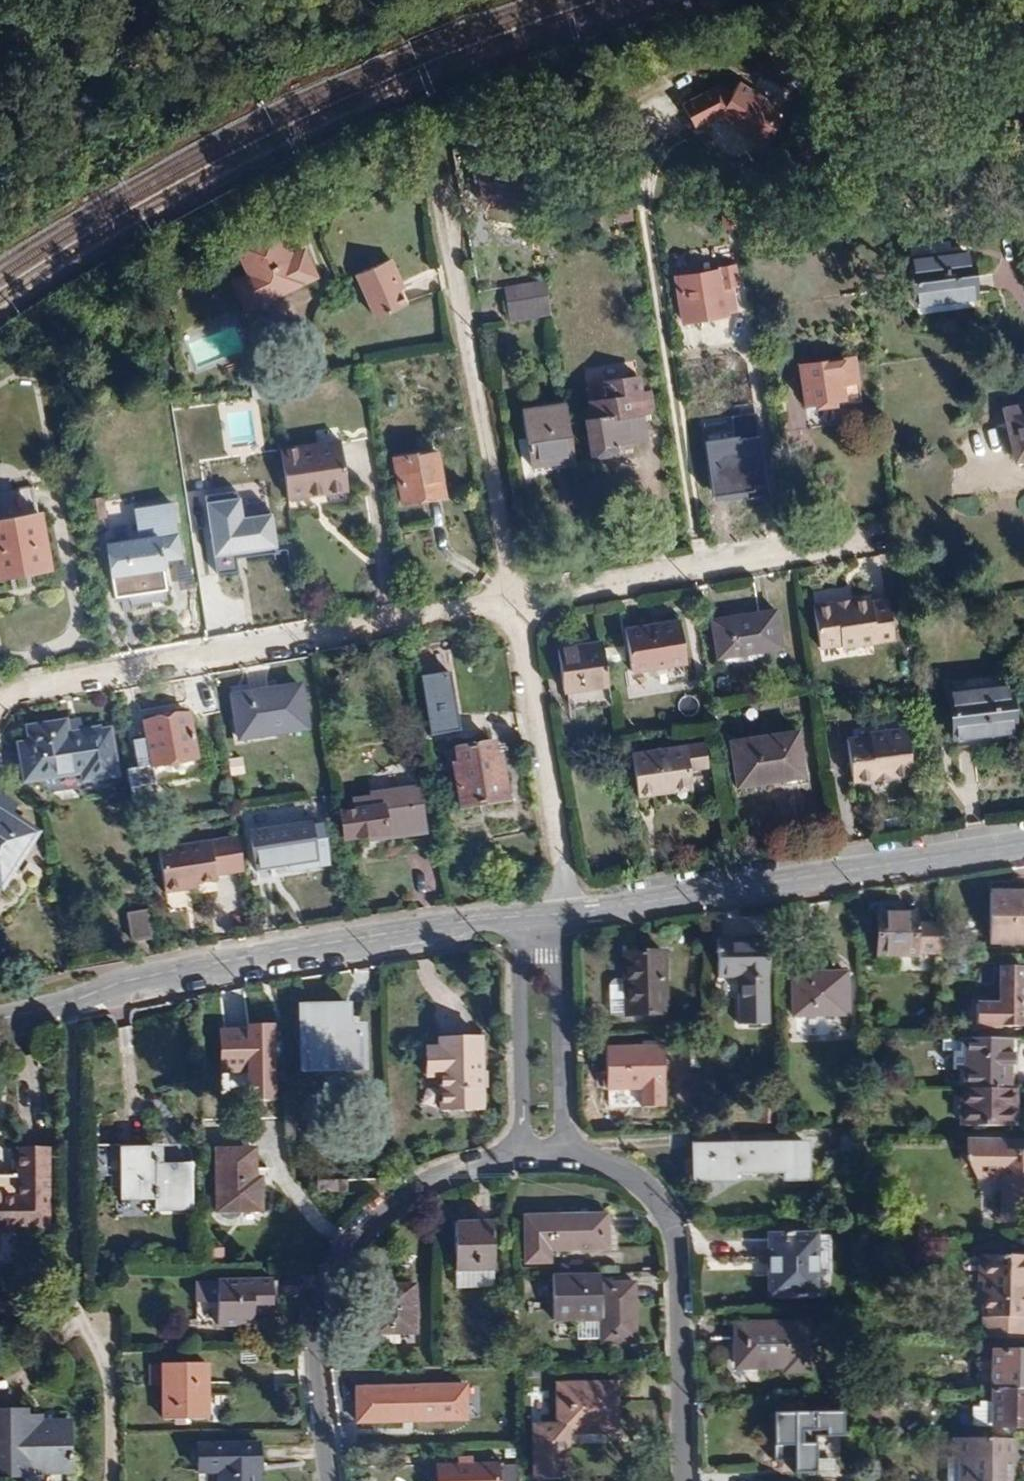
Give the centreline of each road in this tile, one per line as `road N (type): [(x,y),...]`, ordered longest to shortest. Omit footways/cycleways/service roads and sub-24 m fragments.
road 1 (residential): [(316,205),(438,155),(514,603)]
road 2 (tertiary): [(0,1013),(246,957),(547,916)]
road 3 (residential): [(0,703),(5,695),(514,603)]
road 4 (tertiary): [(568,913),(1023,844)]
road 5 (residential): [(524,1154),(434,1181),(362,1228),(325,1288),(314,1359),(330,1480)]
road 6 (residential): [(681,1480),(676,1246),(661,1207),(624,1171),(564,1153)]
road 7 (residential): [(514,603),(896,535)]
road 8 (residential): [(514,603),(568,913)]
road 9 (residential): [(547,916),(524,957),(524,1154)]
road 10 (residential): [(564,1153),(560,956),(547,916)]

